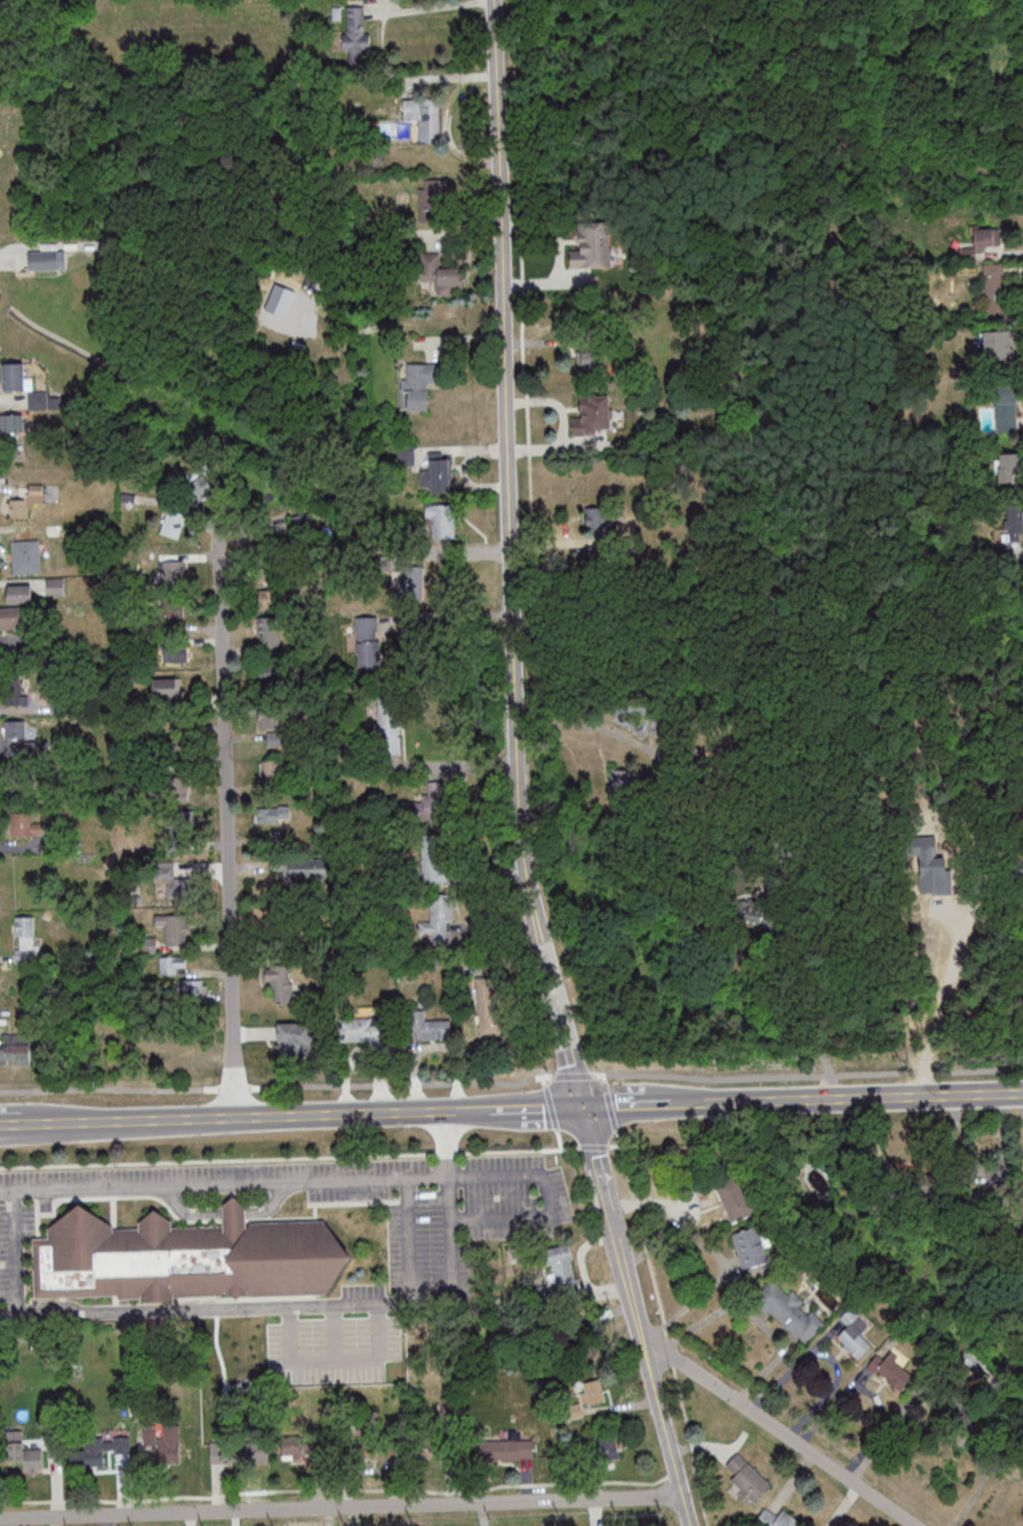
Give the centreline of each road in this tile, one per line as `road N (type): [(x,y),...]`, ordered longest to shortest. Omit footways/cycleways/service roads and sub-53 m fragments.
road 1 (tertiary): [(541,942),(518,789),(494,0)]
road 2 (residential): [(683,1497),(0,1519)]
road 3 (residential): [(235,1115),(220,528)]
road 4 (secondary): [(1022,1089),(723,1098)]
road 5 (secondary): [(479,1108),(235,1115)]
road 6 (secondary): [(235,1115),(0,1122)]
road 7 (residential): [(919,1525),(749,1410)]
road 8 (tertiary): [(690,1525),(647,1360)]
road 9 (tertiary): [(585,1105),(541,942)]
road 10 (tertiary): [(618,1260),(585,1105)]

